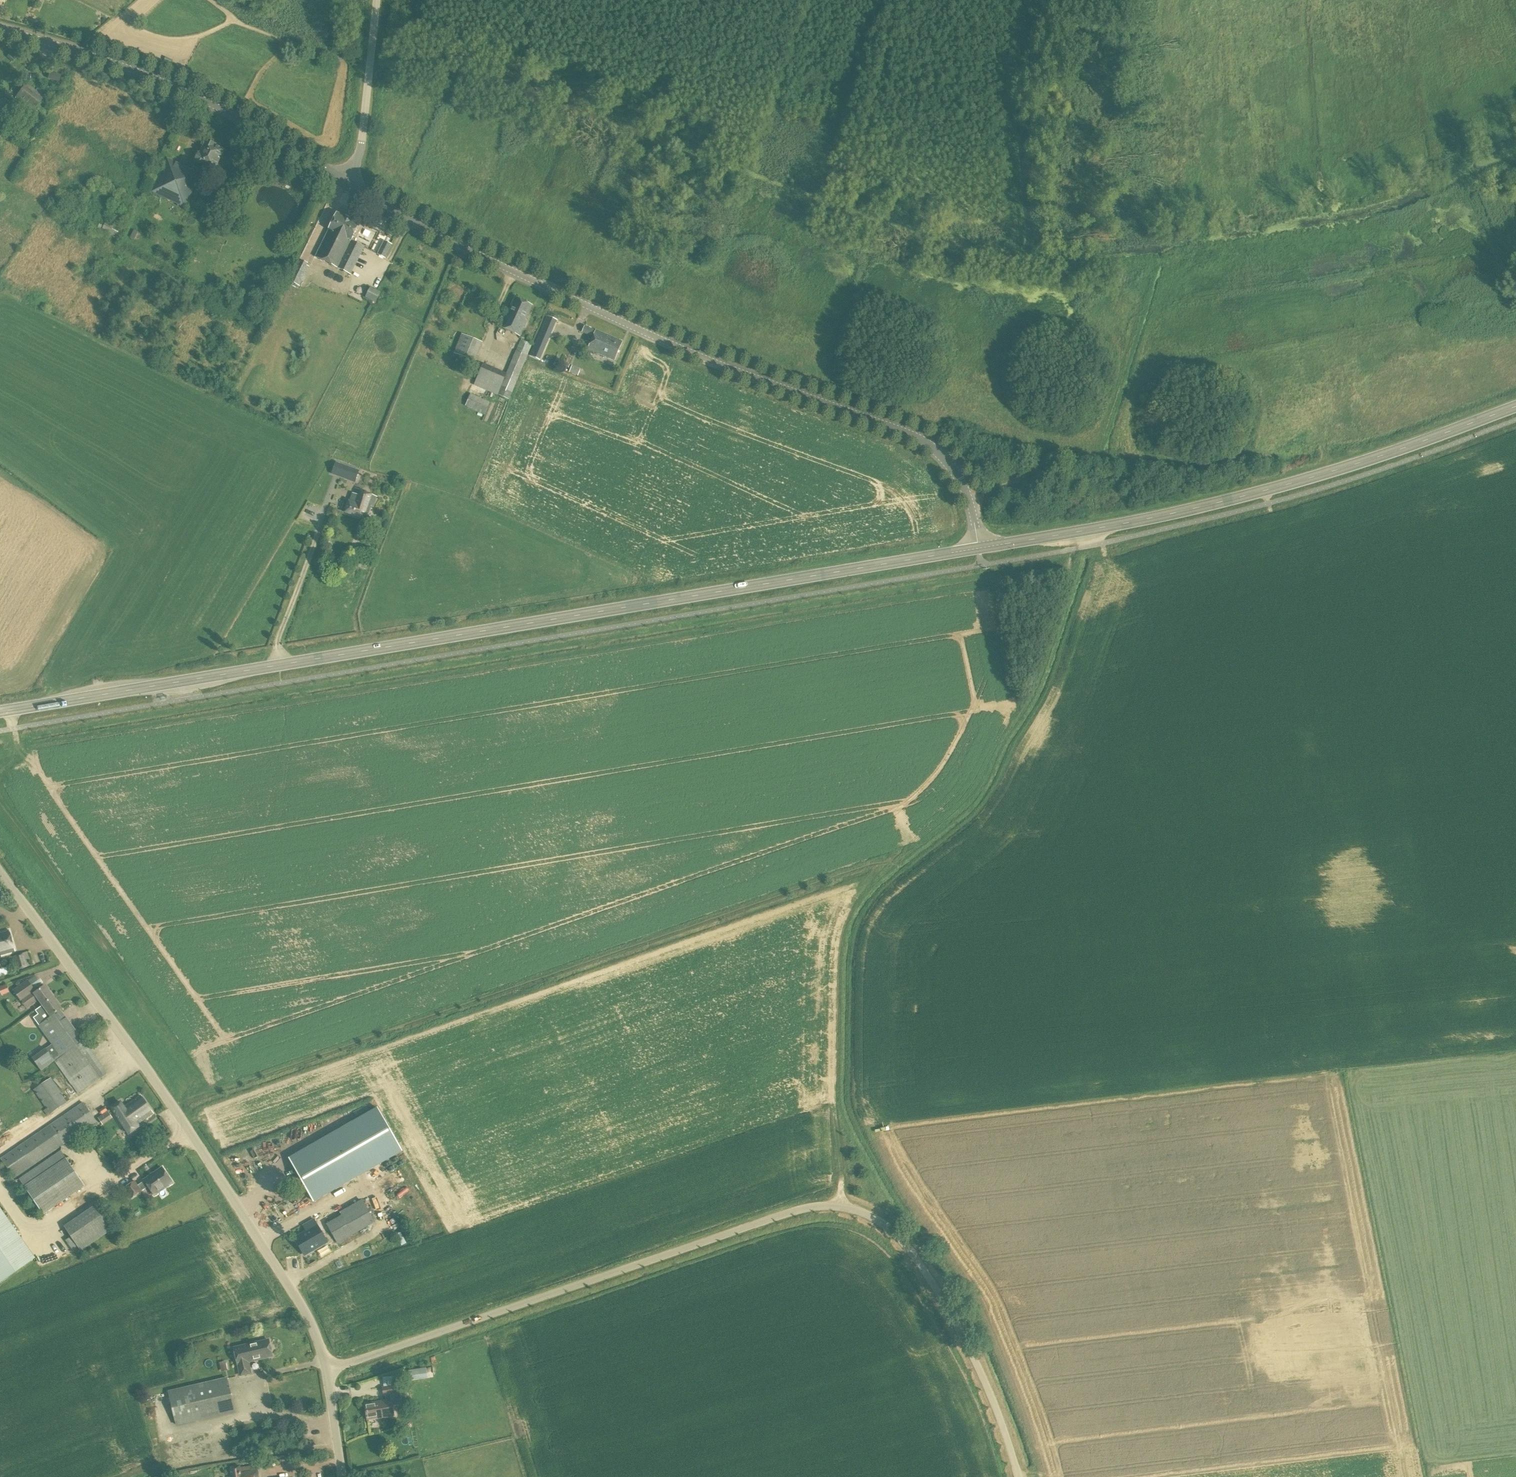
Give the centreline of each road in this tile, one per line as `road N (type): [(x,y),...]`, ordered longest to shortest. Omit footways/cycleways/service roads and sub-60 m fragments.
road 1 (tertiary): [(0,714),(979,550)]
road 2 (unclassified): [(1019,1476),(958,1323),(920,1263),(872,1217),(837,1207),(806,1208),(327,1370)]
road 3 (tertiary): [(979,550),(962,483),(923,441),(520,276),(347,179)]
road 4 (unclassified): [(327,1370),(303,1306),(192,1135),(0,875)]
road 5 (tertiary): [(979,550),(1181,513),(1318,476),(1515,407)]
road 6 (tertiary): [(347,179),(179,89),(0,31)]
road 7 (unclassified): [(347,179),(362,144),(377,0)]

